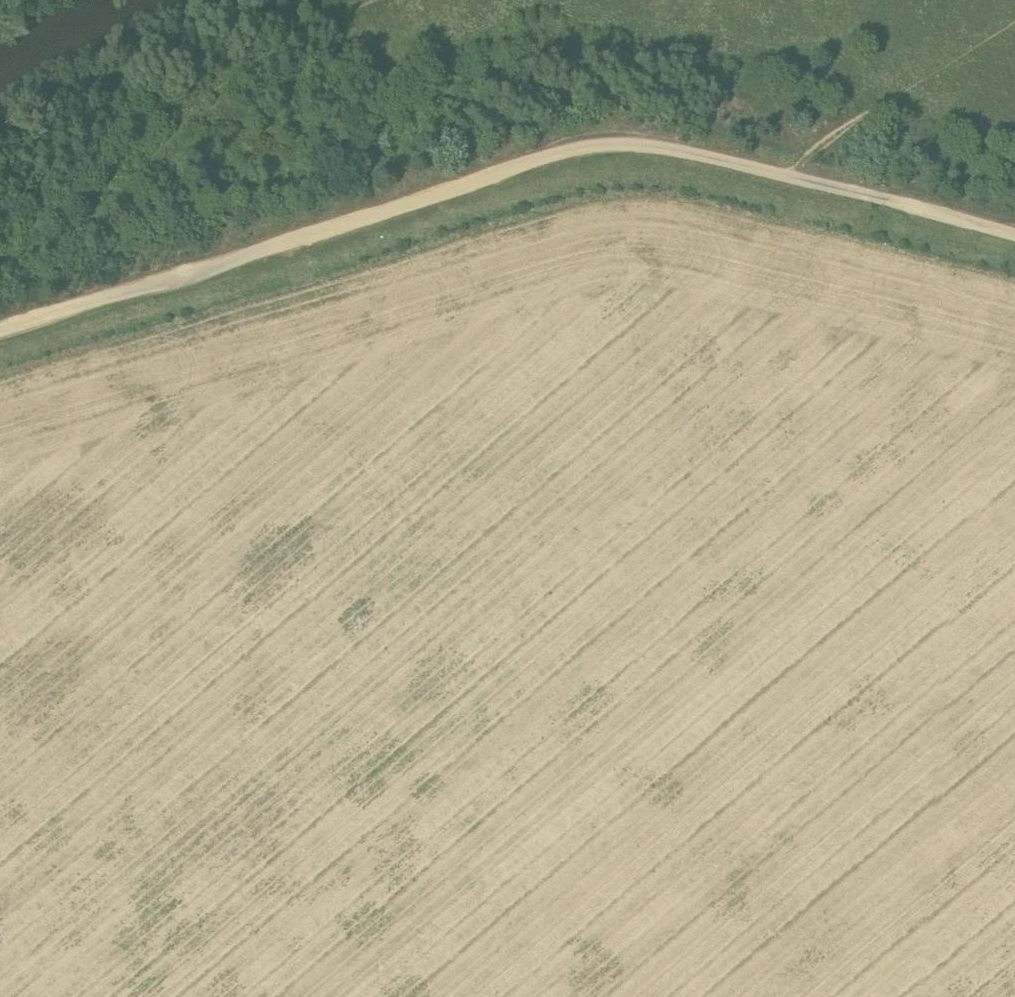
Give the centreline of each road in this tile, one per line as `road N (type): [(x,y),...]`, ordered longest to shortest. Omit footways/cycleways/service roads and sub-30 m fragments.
road 1 (track): [(789,162),(664,134),(585,133),(0,318)]
road 2 (track): [(1014,222),(789,162)]

